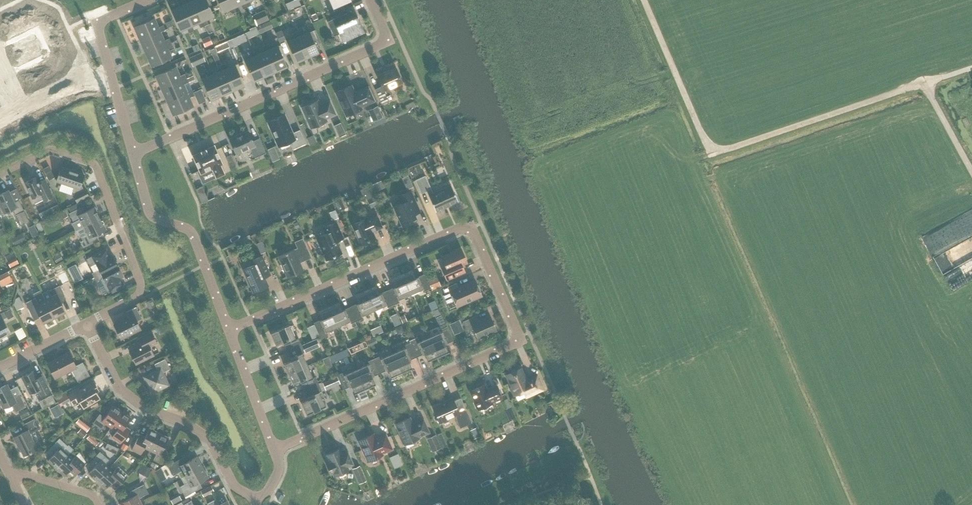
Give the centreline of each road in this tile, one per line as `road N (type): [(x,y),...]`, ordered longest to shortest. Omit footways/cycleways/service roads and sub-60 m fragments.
road 1 (residential): [(275,456),(520,344),(518,338),(466,229),(229,334)]
road 2 (residential): [(134,157),(387,44),(369,0)]
road 3 (residential): [(0,175),(48,152),(96,169),(140,291),(87,324)]
road 4 (residential): [(260,504),(236,491),(192,432),(123,396),(87,324)]
road 5 (unclassified): [(229,334),(192,238),(150,218),(134,157)]
road 6 (unclassified): [(275,456),(229,334)]

